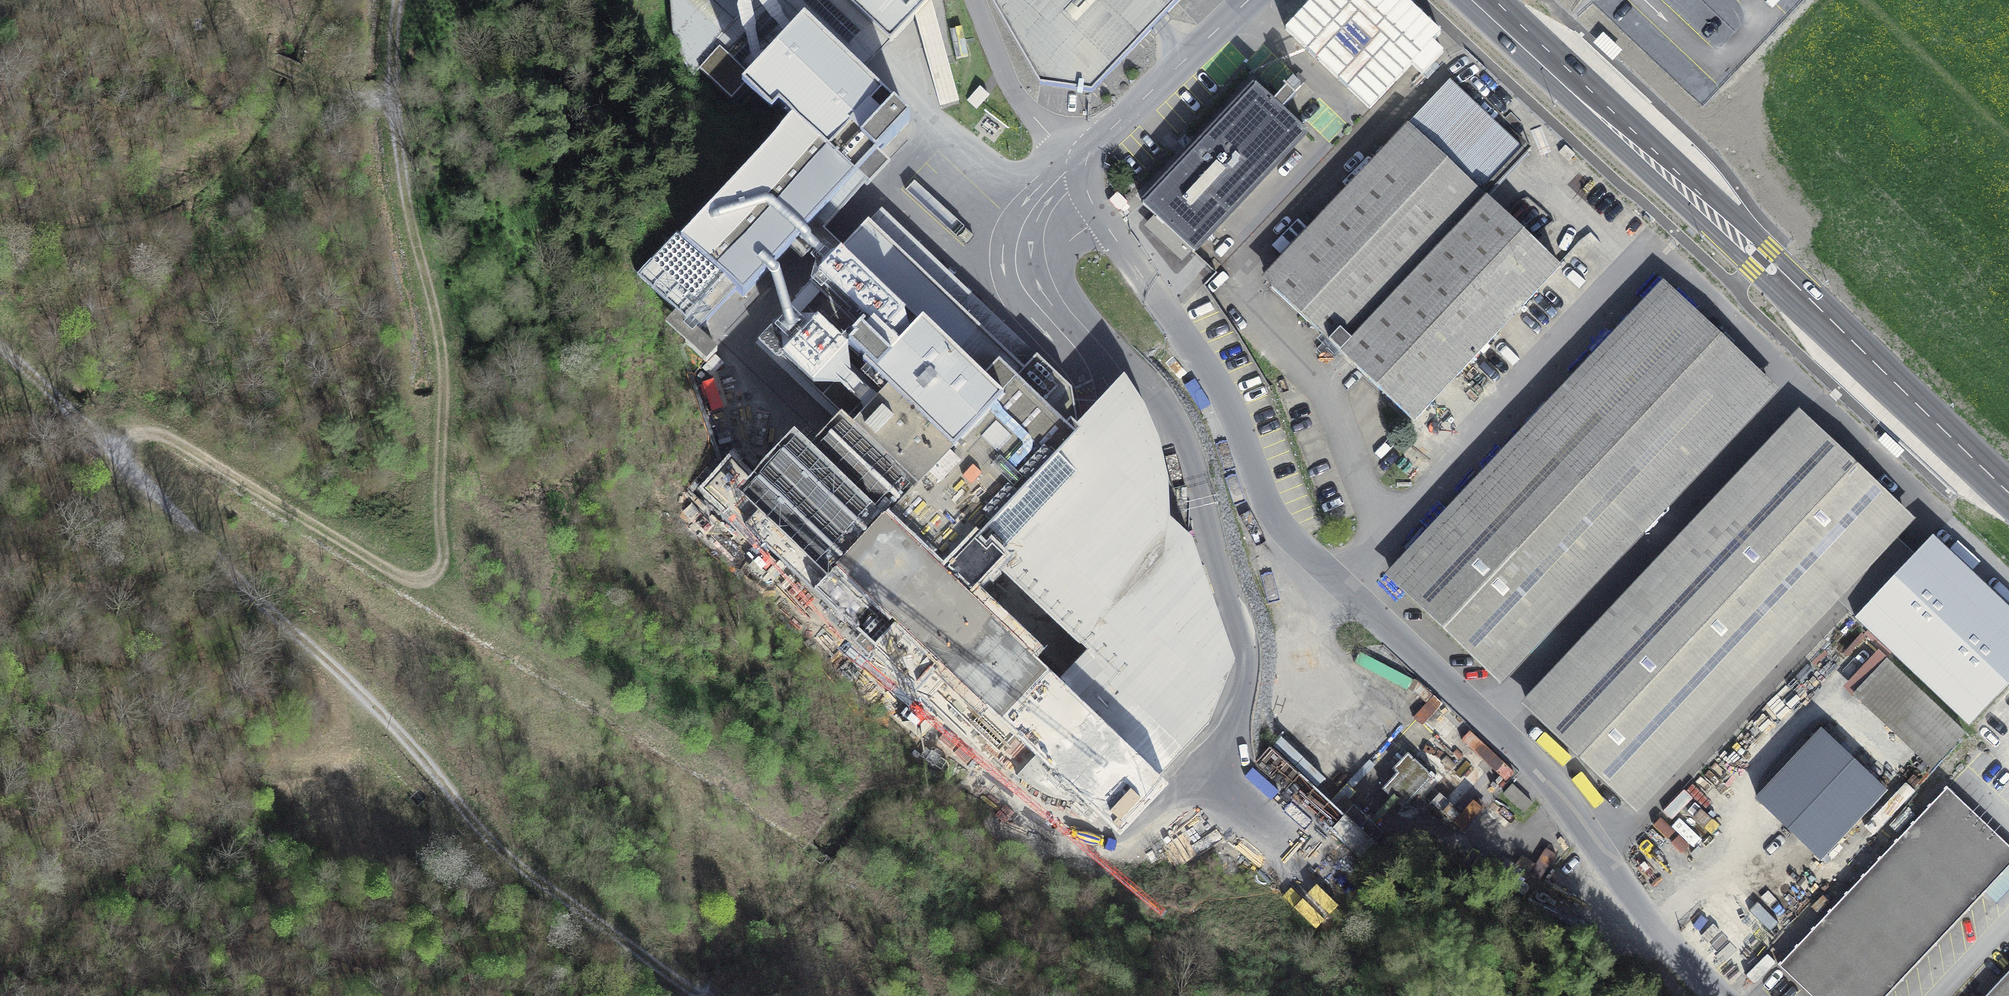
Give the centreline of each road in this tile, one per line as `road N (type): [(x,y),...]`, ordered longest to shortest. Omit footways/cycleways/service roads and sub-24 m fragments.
road 1 (unclassified): [(1247,0),(1096,143),(1085,177),(1094,212),(1207,364),(1283,530),(1541,770),(1649,924),(1718,995)]
road 2 (track): [(702,995),(491,842),(424,755),(0,341)]
road 3 (track): [(113,452),(129,432),(171,435),(405,581),(439,565),(446,386),(400,186),(391,63),(397,0)]
road 4 (primary): [(2008,494),(1486,0)]
road 5 (track): [(2008,138),(1864,2)]
road 6 (track): [(234,0),(272,59),(322,84),(392,91)]

